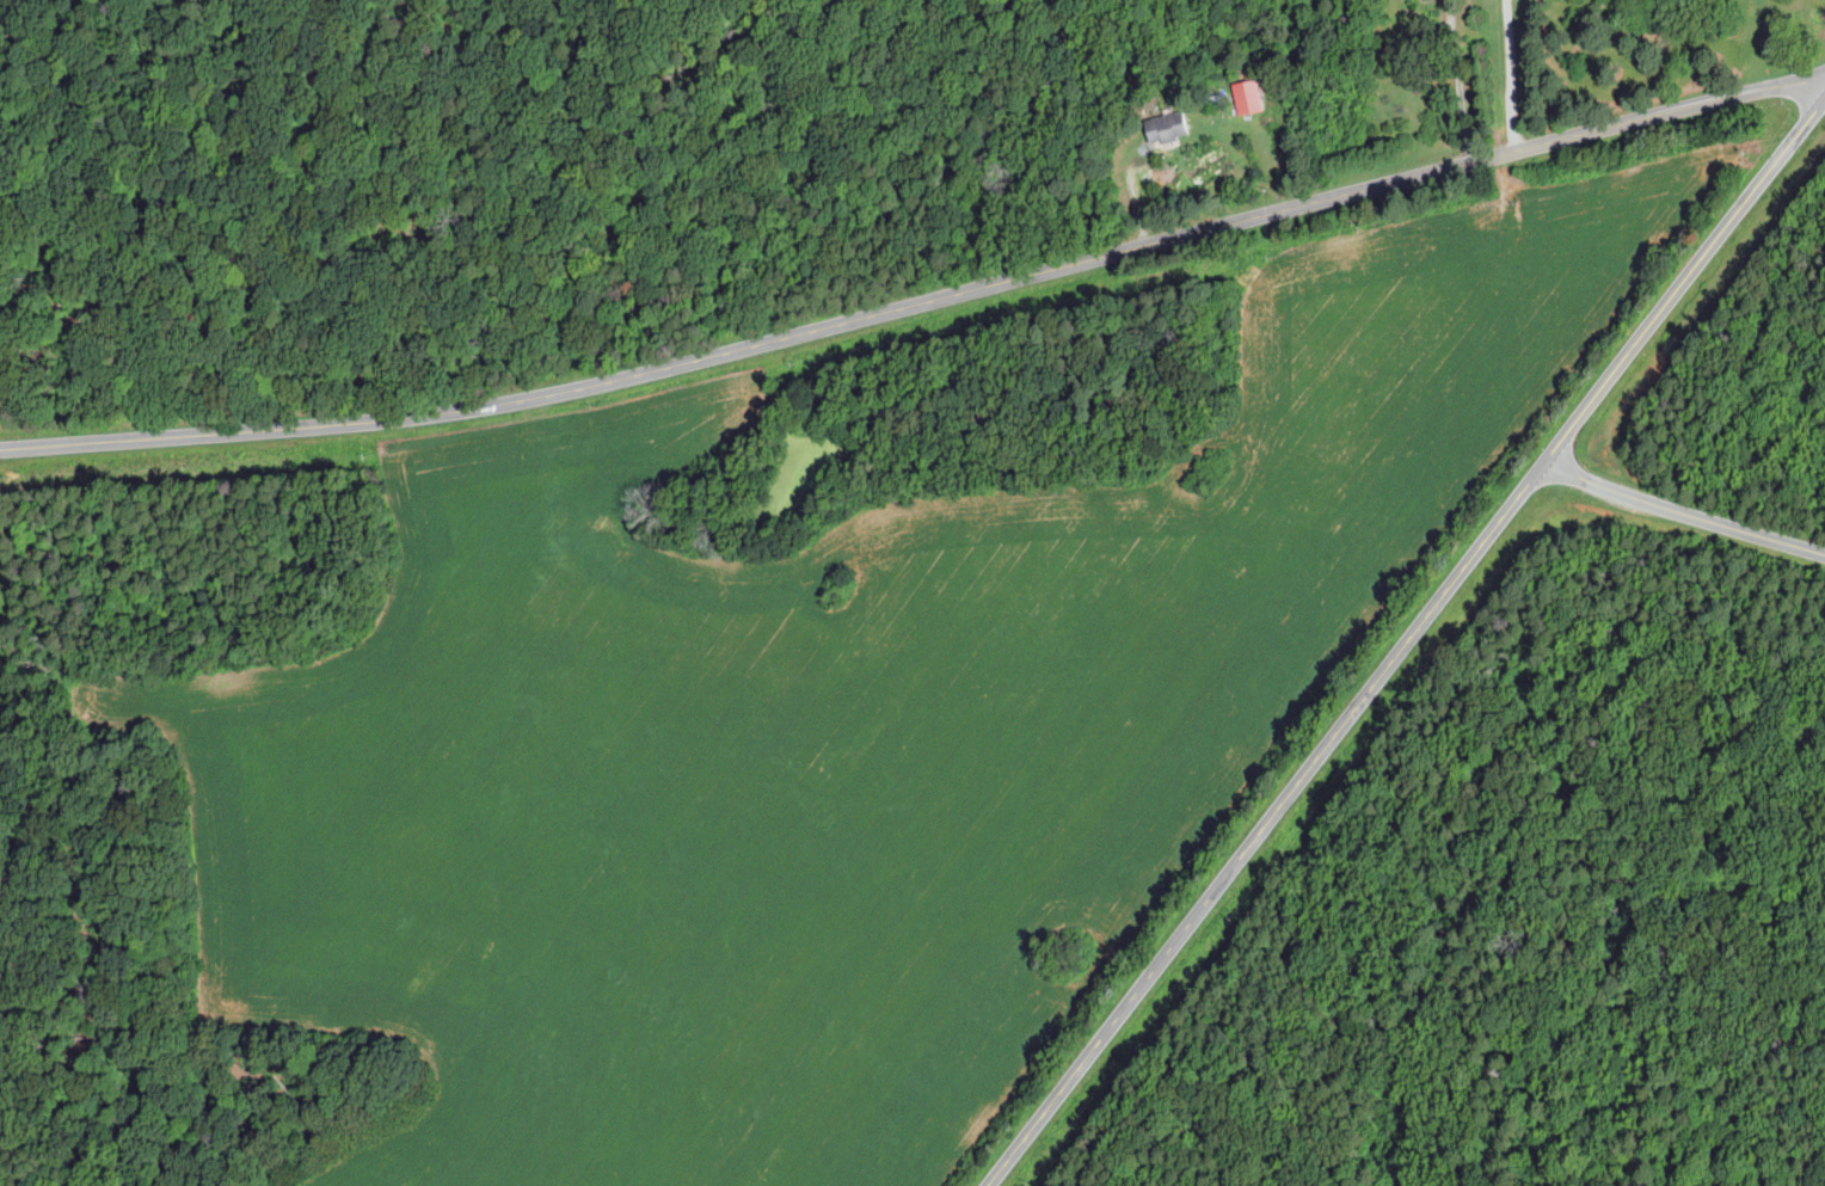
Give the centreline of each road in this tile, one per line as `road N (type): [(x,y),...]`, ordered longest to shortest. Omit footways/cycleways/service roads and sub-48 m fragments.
road 1 (tertiary): [(0,448),(330,429),(520,401),(1073,271),(1762,88),(1824,81)]
road 2 (tertiary): [(977,1185),(1824,100)]
road 3 (residential): [(1824,550),(1543,463)]

